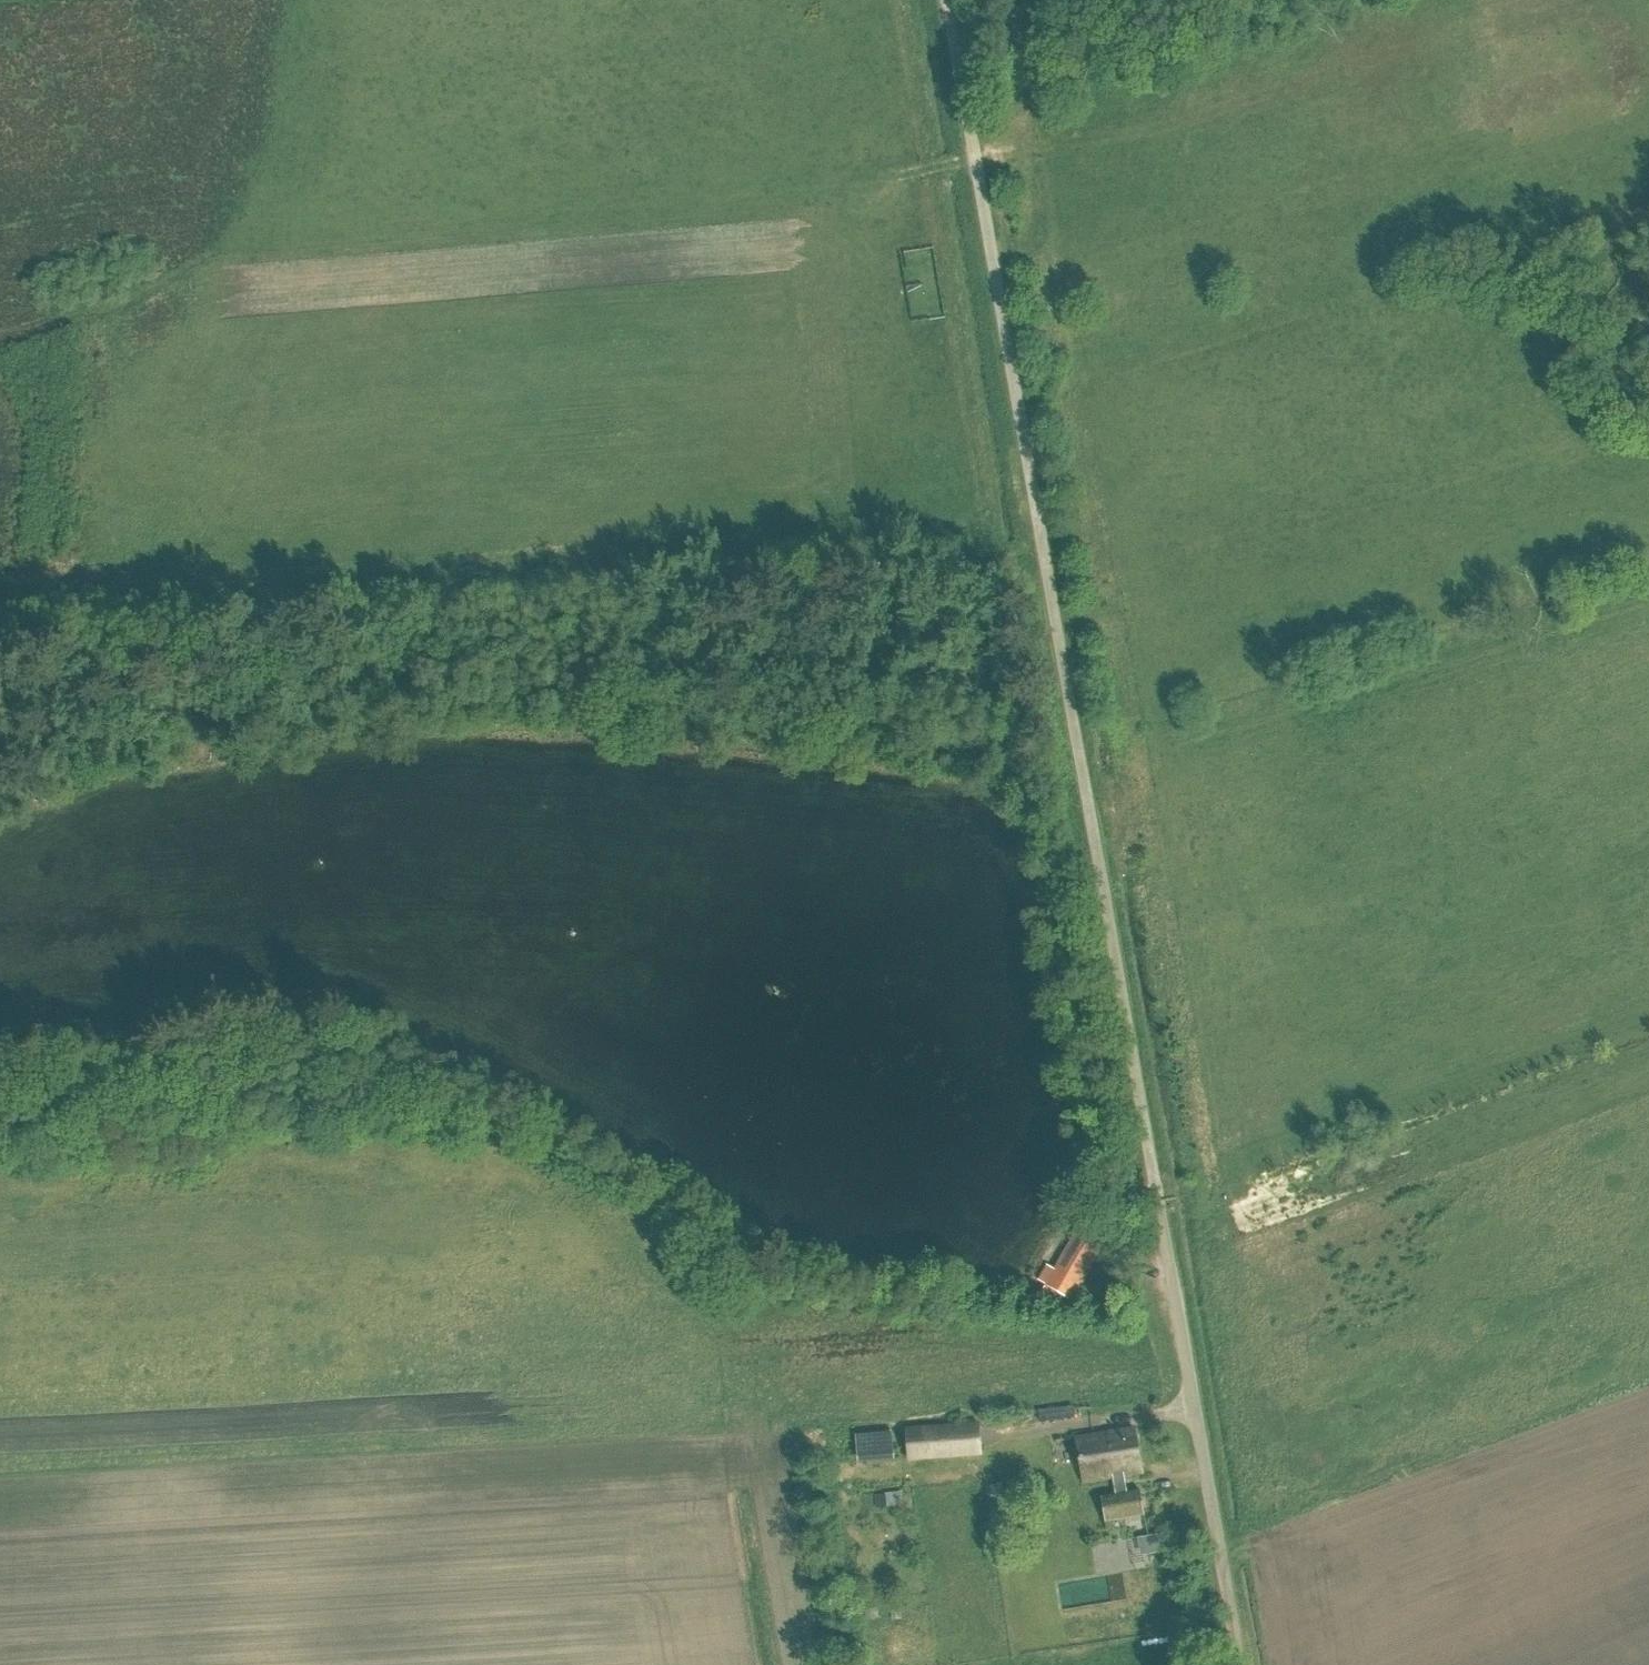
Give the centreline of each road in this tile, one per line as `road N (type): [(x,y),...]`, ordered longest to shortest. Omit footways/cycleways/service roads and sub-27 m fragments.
road 1 (unclassified): [(1239,1664),(946,0)]

